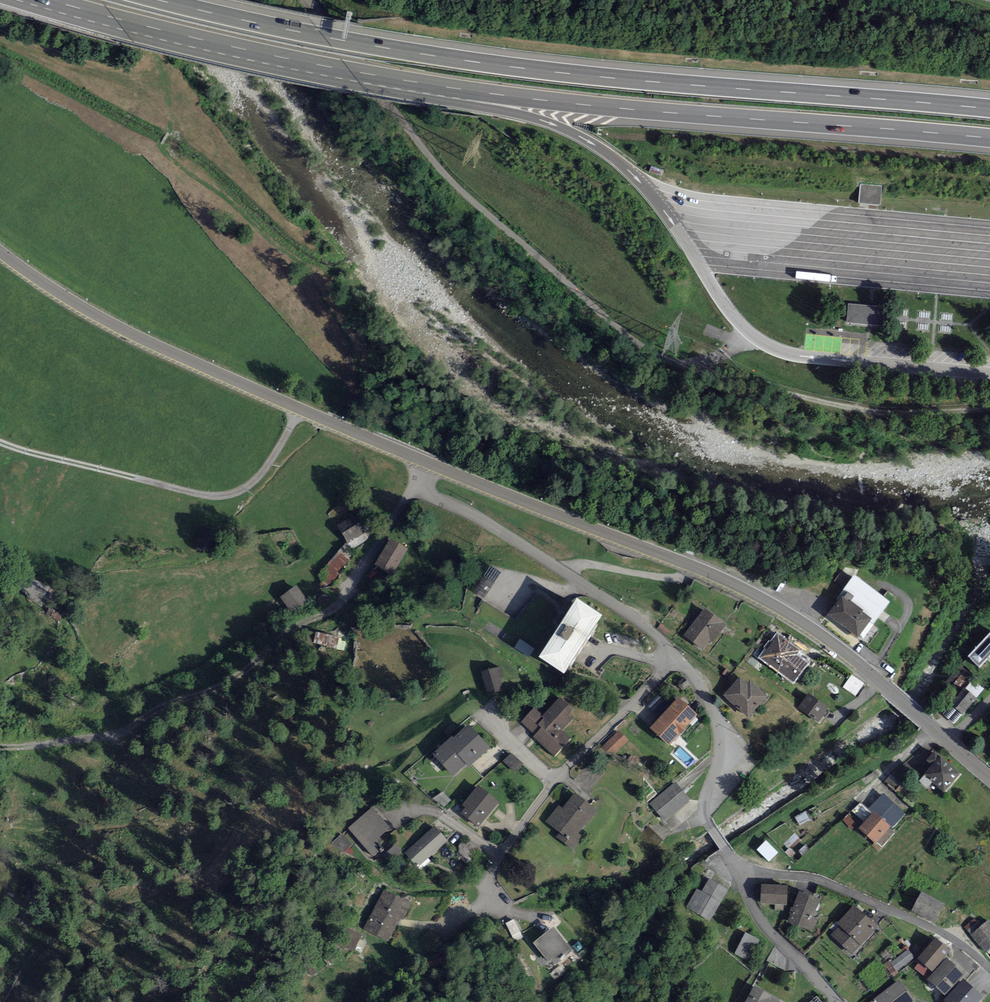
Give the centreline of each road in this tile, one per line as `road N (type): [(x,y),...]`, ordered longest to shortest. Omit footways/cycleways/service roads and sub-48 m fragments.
road 1 (motorway): [(989,113),(503,67),(283,33),(154,0)]
road 2 (tertiary): [(427,463),(760,597),(872,675),(948,741)]
road 3 (motorway): [(452,87),(989,138)]
road 4 (tertiary): [(0,252),(146,341),(427,463)]
road 5 (motorway): [(48,0),(109,22),(452,87)]
road 6 (track): [(0,442),(217,497),(257,479),(299,409)]
road 7 (residential): [(677,659),(569,766),(524,823),(489,880),(510,912)]
road 8 (residential): [(427,463),(426,481),(437,498),(582,582),(677,659)]
road 9 (residential): [(741,878),(822,881),(940,931),(989,970)]
road 10 (residential): [(677,659),(714,713),(718,754),(703,813),(741,878)]
road 11 (track): [(465,678),(442,702),(382,729),(379,746),(397,751),(478,712)]
road 12 (motorway): [(452,87),(574,132),(618,160)]
road 13 (residential): [(427,463),(333,608)]
road 14 (residential): [(741,878),(758,915),(838,1001)]

